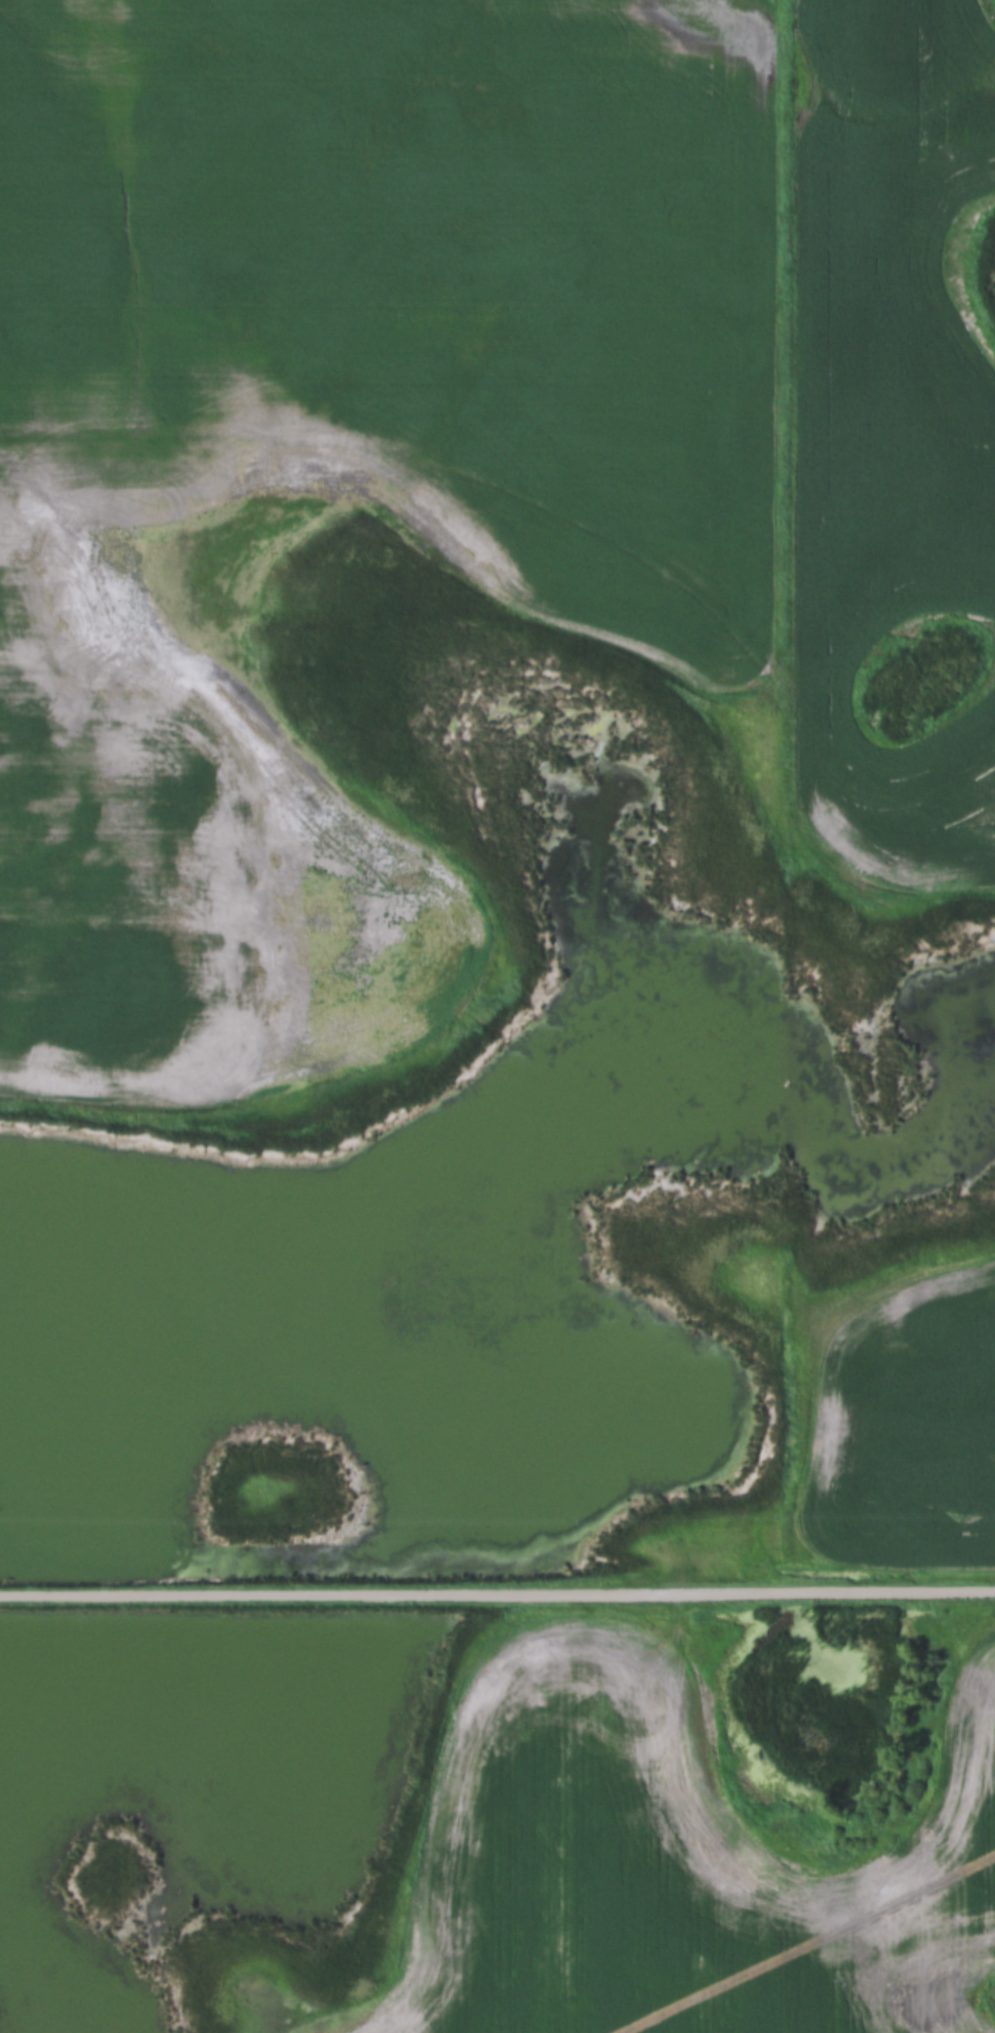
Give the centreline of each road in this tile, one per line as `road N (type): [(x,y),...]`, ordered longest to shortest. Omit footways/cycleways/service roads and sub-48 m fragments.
road 1 (residential): [(994,1591),(0,1594)]

